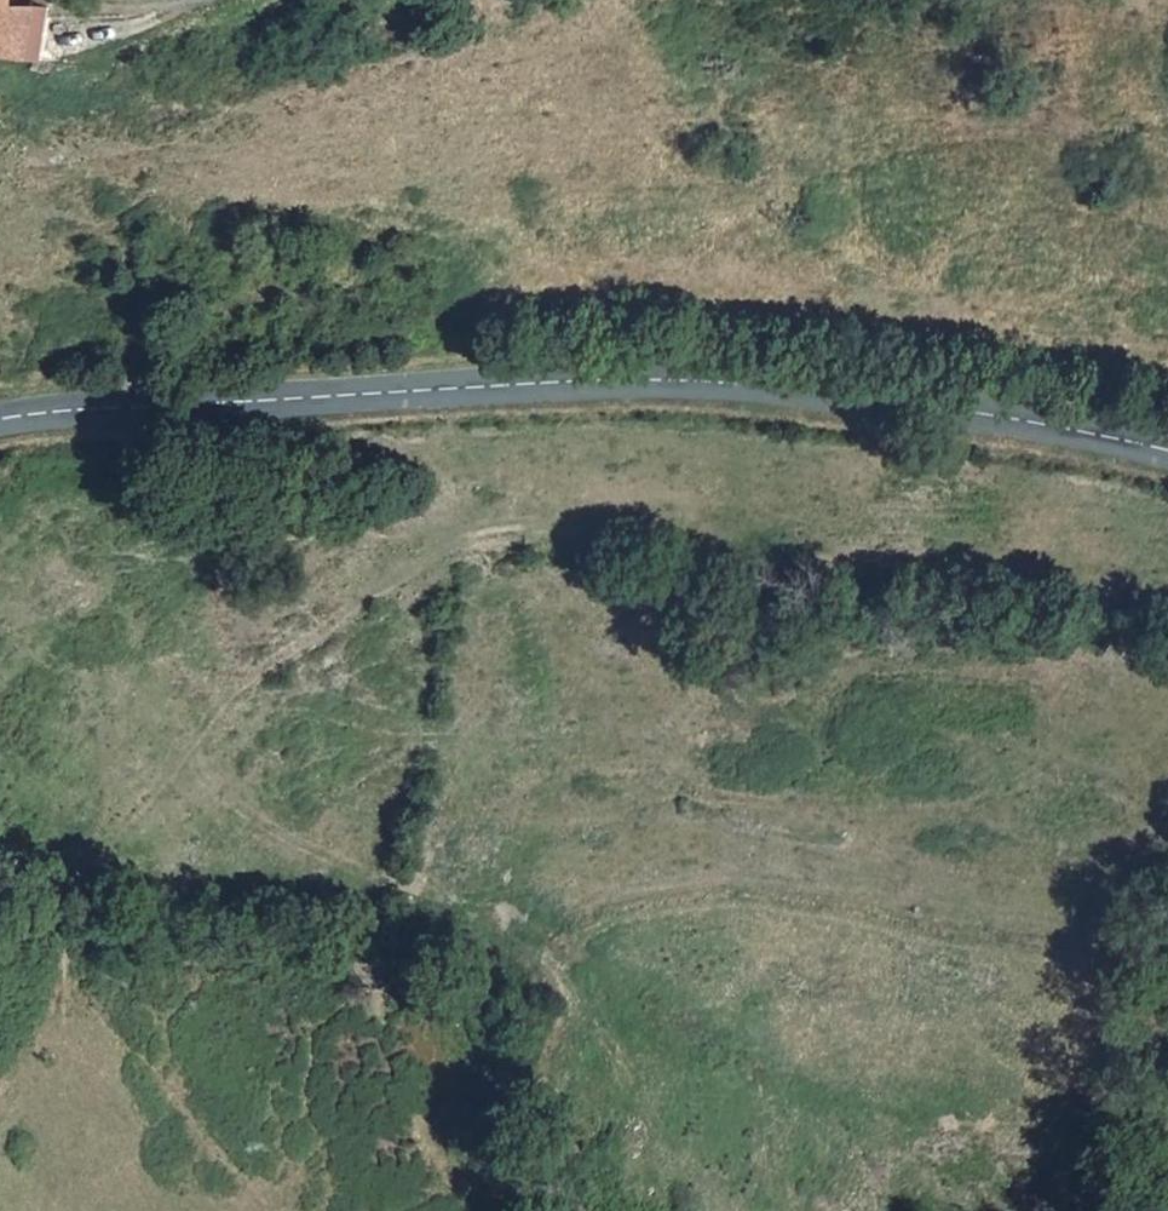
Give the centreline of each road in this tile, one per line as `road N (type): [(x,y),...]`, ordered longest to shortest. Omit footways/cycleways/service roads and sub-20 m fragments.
road 1 (secondary): [(1167,449),(1054,425),(740,382),(625,378),(65,408),(0,422)]

